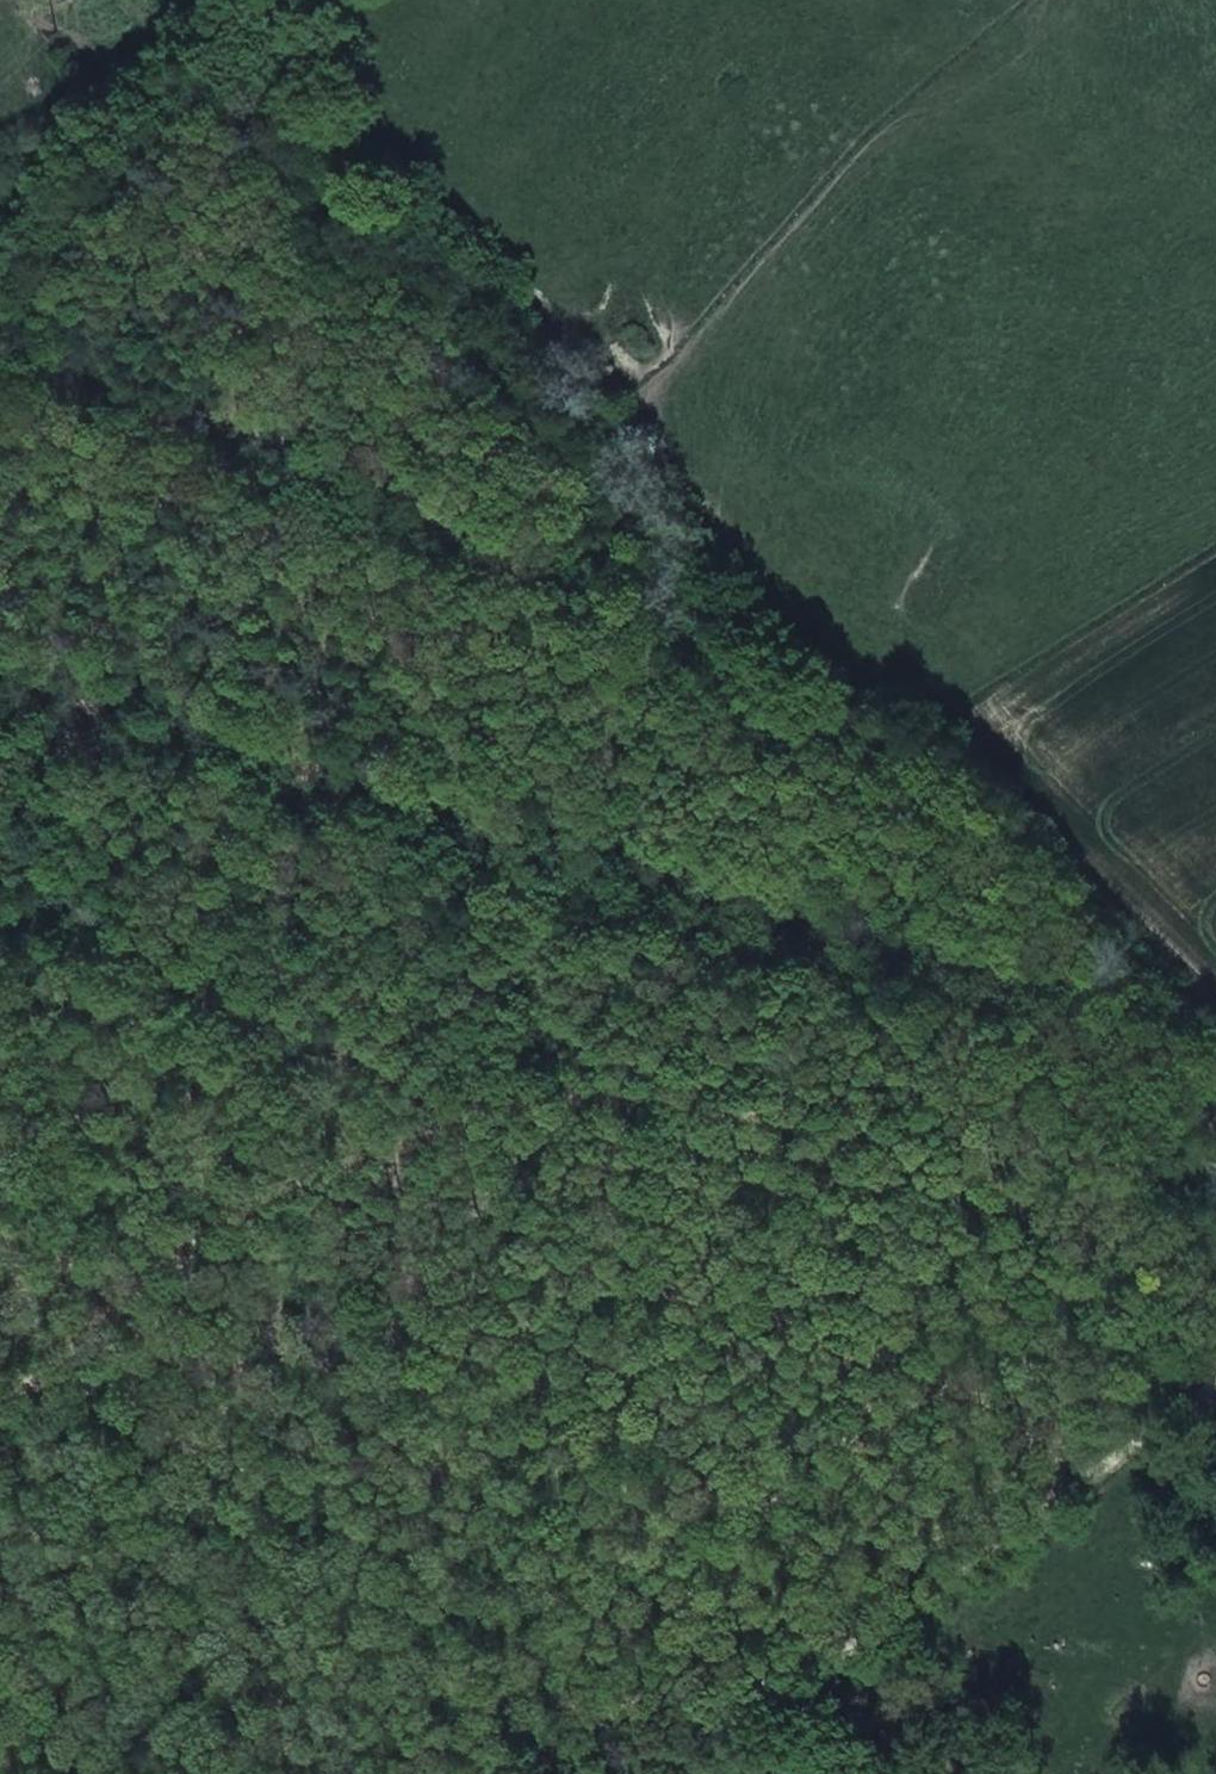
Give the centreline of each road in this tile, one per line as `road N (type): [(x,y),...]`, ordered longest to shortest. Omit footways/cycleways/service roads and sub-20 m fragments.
road 1 (track): [(527,1773),(611,1717),(661,1700),(767,1686),(852,1655),(1215,1386)]

